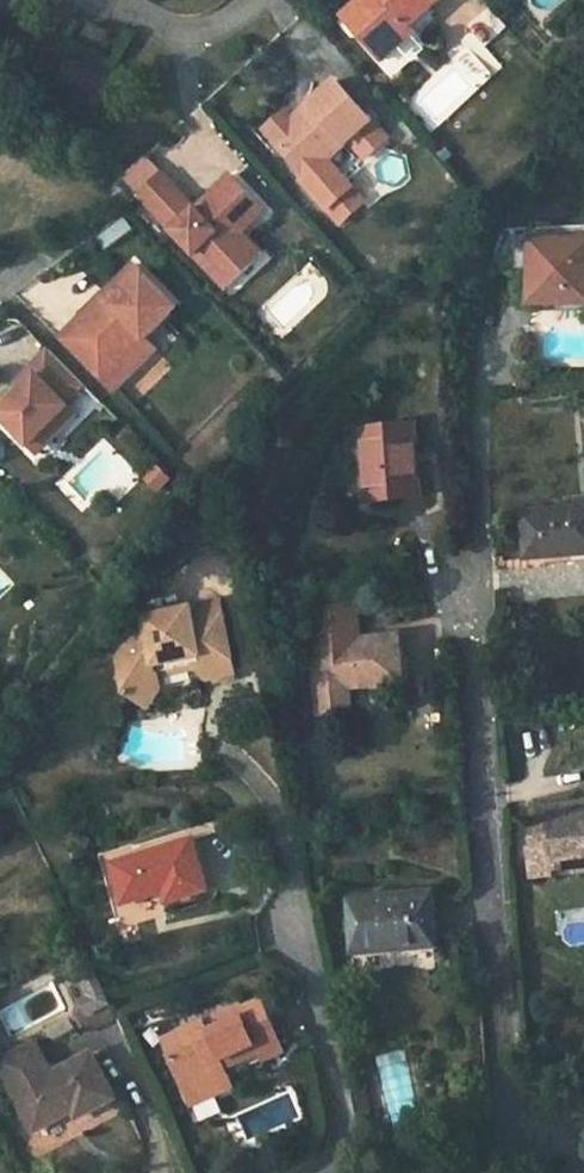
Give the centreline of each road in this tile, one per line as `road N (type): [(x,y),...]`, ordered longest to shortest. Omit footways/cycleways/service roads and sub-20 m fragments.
road 1 (residential): [(461,587),(499,1066),(520,1159)]
road 2 (residential): [(284,908),(336,1112),(338,1137),(325,1172)]
road 3 (residential): [(245,0),(221,21),(185,29),(112,0)]

